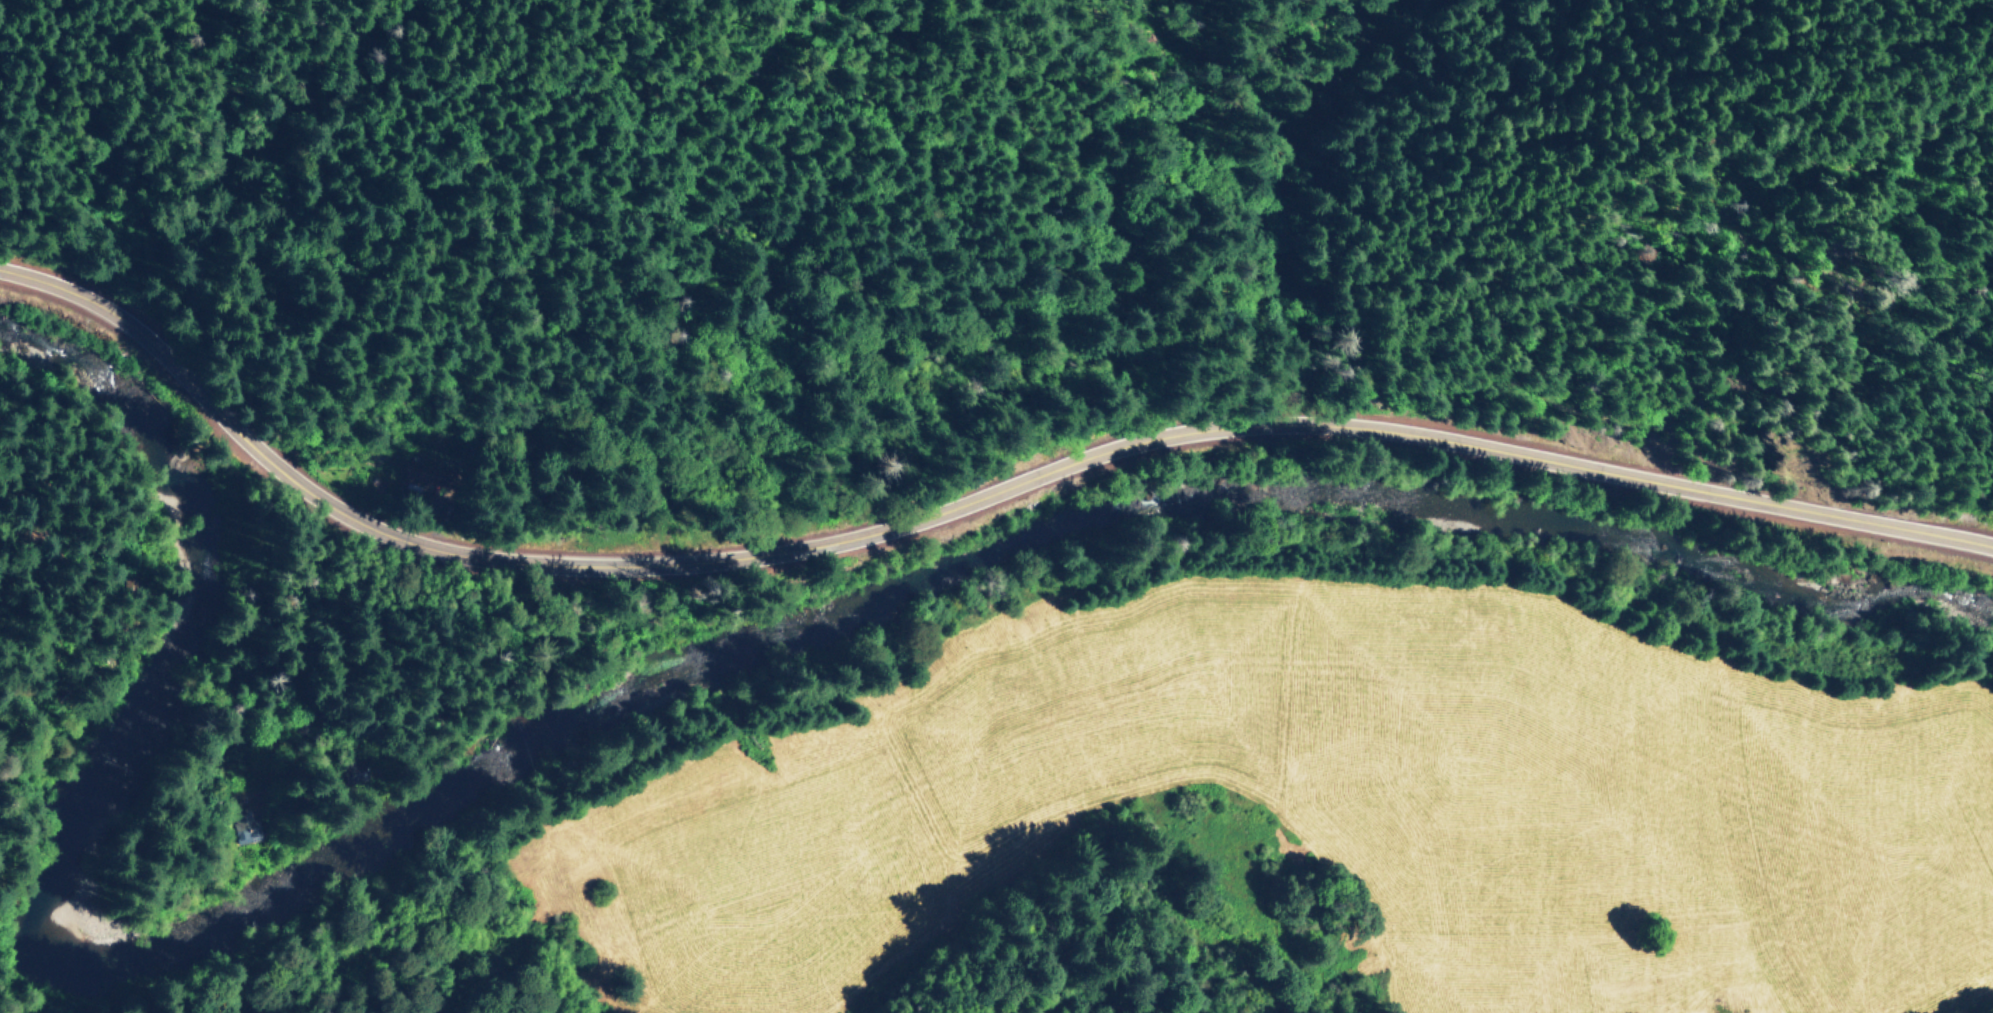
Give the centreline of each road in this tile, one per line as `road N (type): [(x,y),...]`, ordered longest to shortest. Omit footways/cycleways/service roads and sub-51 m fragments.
road 1 (primary): [(1992,546),(1720,497),(1428,429),(1276,429),(1158,443),(930,531),(694,569),(478,551),(396,531),(314,481),(152,337),(74,293),(0,274)]
road 2 (track): [(478,551),(492,634),(459,655),(358,665),(333,682),(342,728),(336,754),(286,784),(217,799)]

